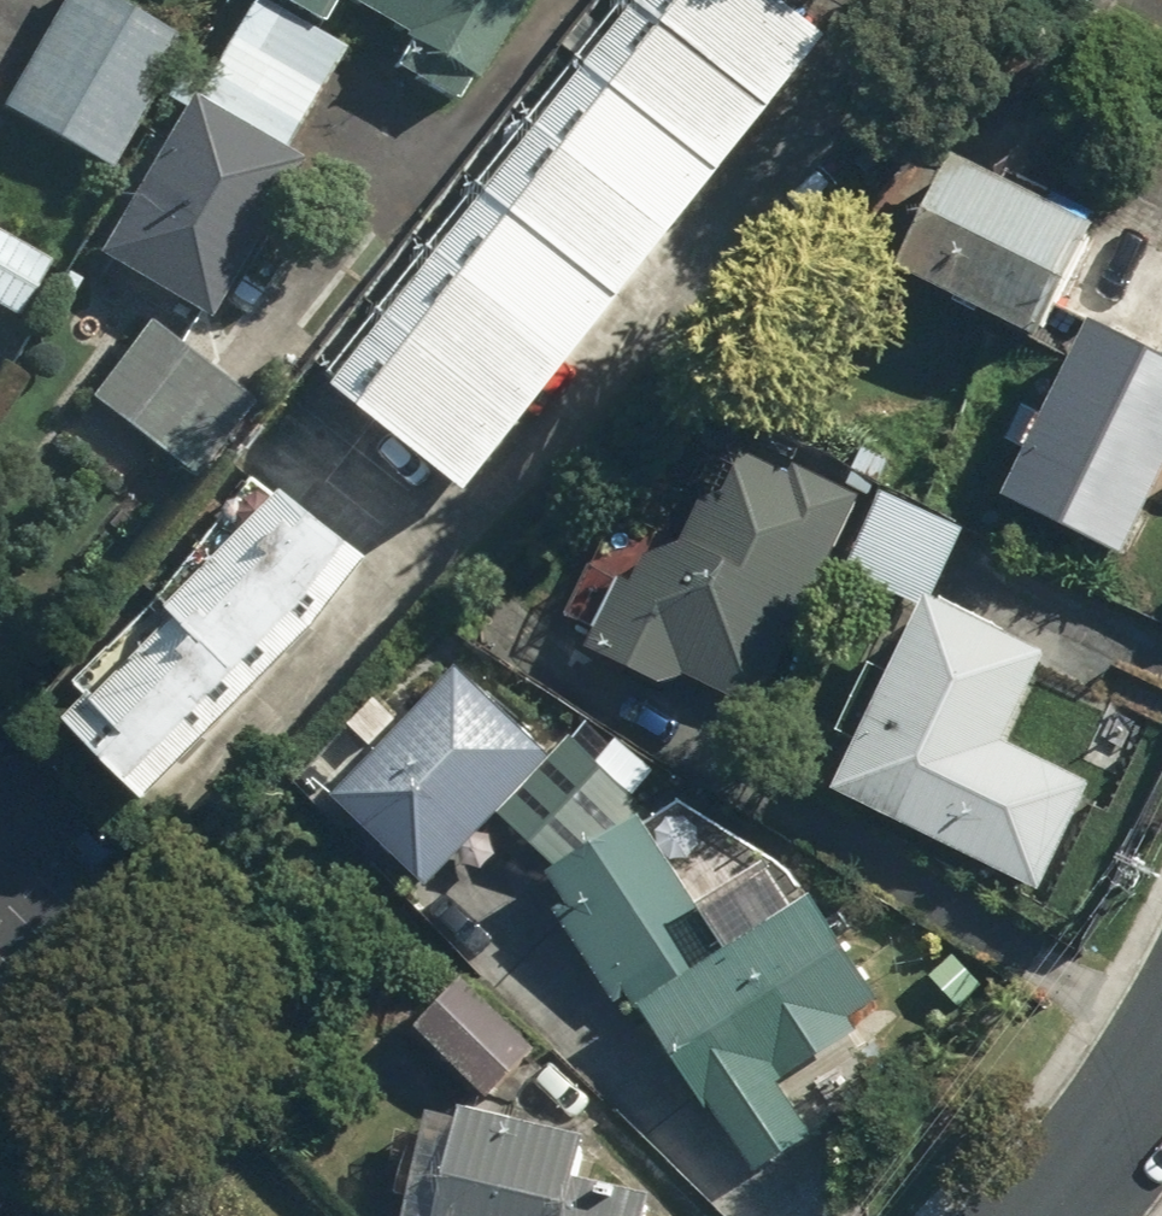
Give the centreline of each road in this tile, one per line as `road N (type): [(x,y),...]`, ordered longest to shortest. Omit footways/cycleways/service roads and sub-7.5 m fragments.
road 1 (residential): [(1161,1049),(1034,1215)]

